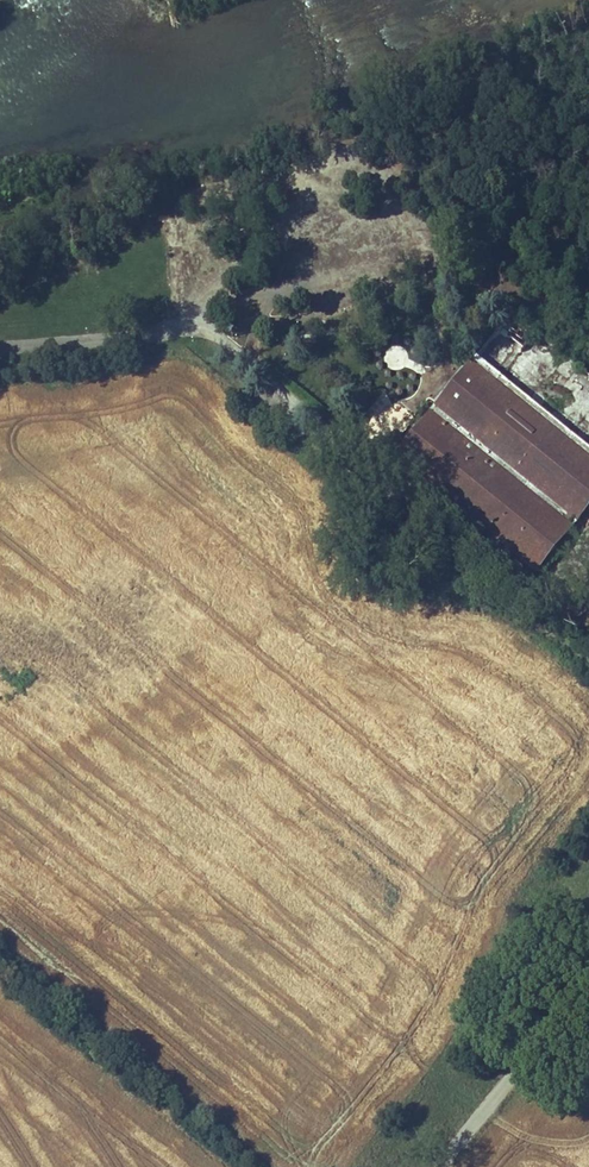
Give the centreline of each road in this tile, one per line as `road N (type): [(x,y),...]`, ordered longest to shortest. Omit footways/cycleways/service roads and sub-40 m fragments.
road 1 (residential): [(0,346),(131,335),(197,319)]

